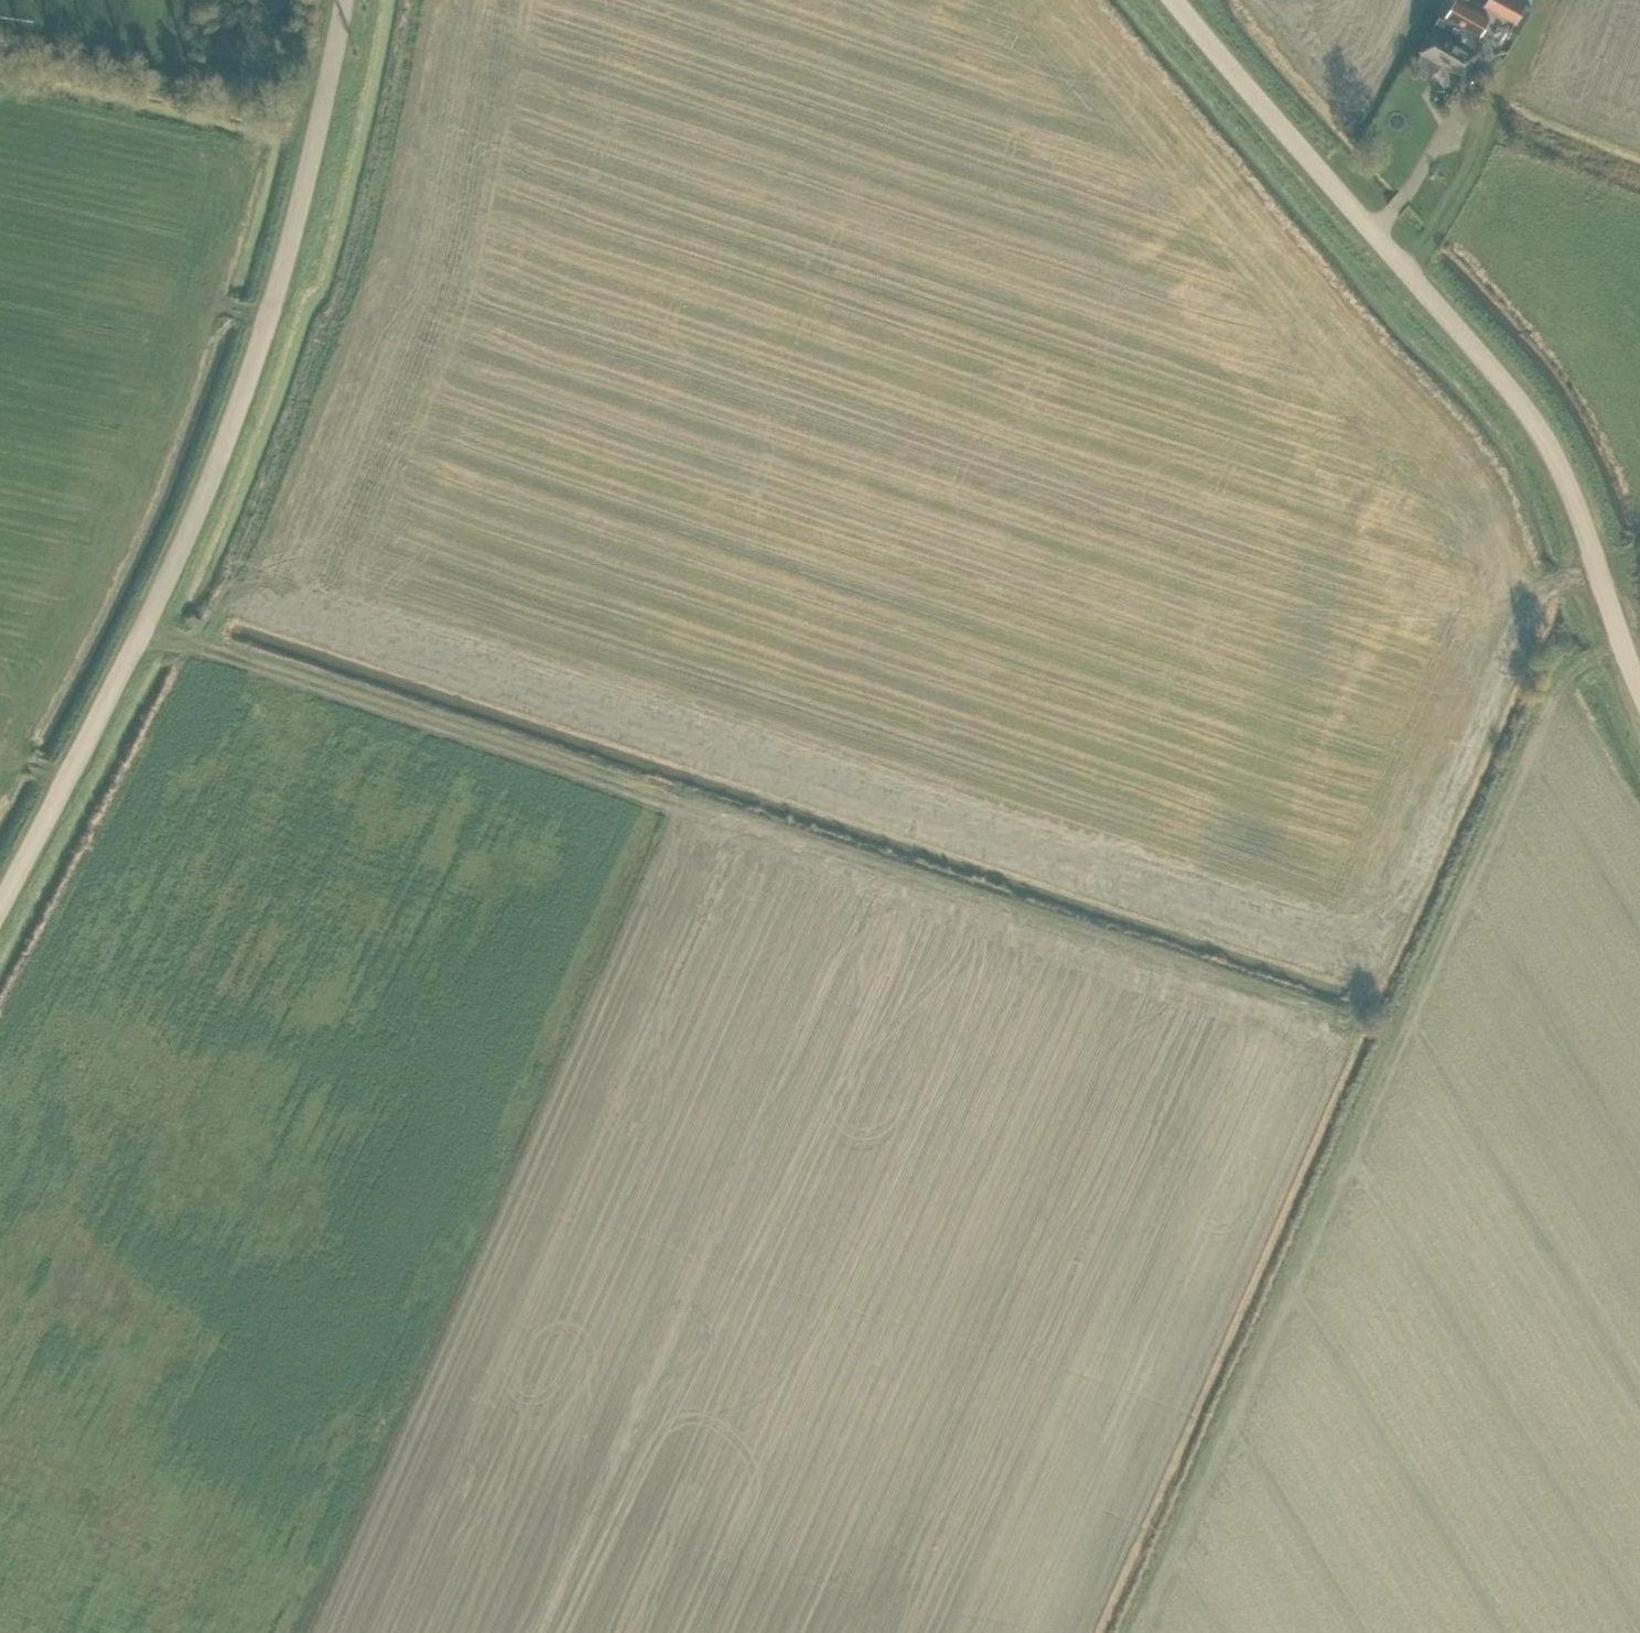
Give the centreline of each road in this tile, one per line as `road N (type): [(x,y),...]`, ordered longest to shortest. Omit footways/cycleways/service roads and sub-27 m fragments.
road 1 (tertiary): [(0,909),(129,662),(235,426),(286,254),(345,0)]
road 2 (tertiary): [(1639,688),(1575,501),(1525,406),(1179,0)]

